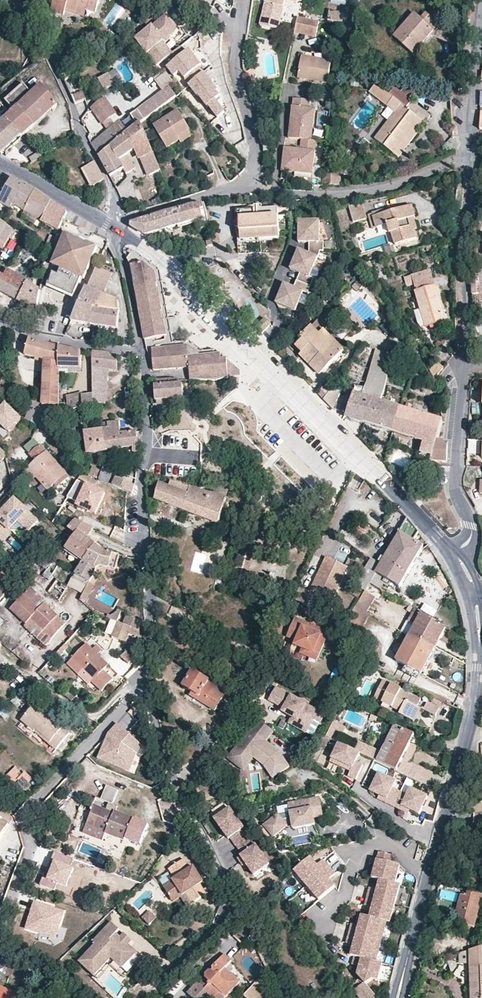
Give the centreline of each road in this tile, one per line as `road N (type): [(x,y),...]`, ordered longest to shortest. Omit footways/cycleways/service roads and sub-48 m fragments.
road 1 (residential): [(147,374),(138,499),(149,699),(176,783),(285,997)]
road 2 (residential): [(454,553),(164,262),(117,230)]
road 3 (secondary): [(396,997),(478,690),(474,592)]
road 4 (residential): [(474,153),(453,483),(471,532),(454,553)]
road 5 (residential): [(253,190),(370,194),(474,153)]
road 6 (residential): [(44,38),(106,178),(117,230)]
road 7 (residential): [(253,190),(255,142),(235,71),(242,0)]
road 8 (residential): [(479,0),(474,153)]
road 9 (residential): [(0,320),(143,355)]
road 10 (residential): [(117,230),(130,217),(253,190)]
road 11 (secondary): [(117,230),(6,166)]
road 12 (residential): [(117,230),(143,355)]

